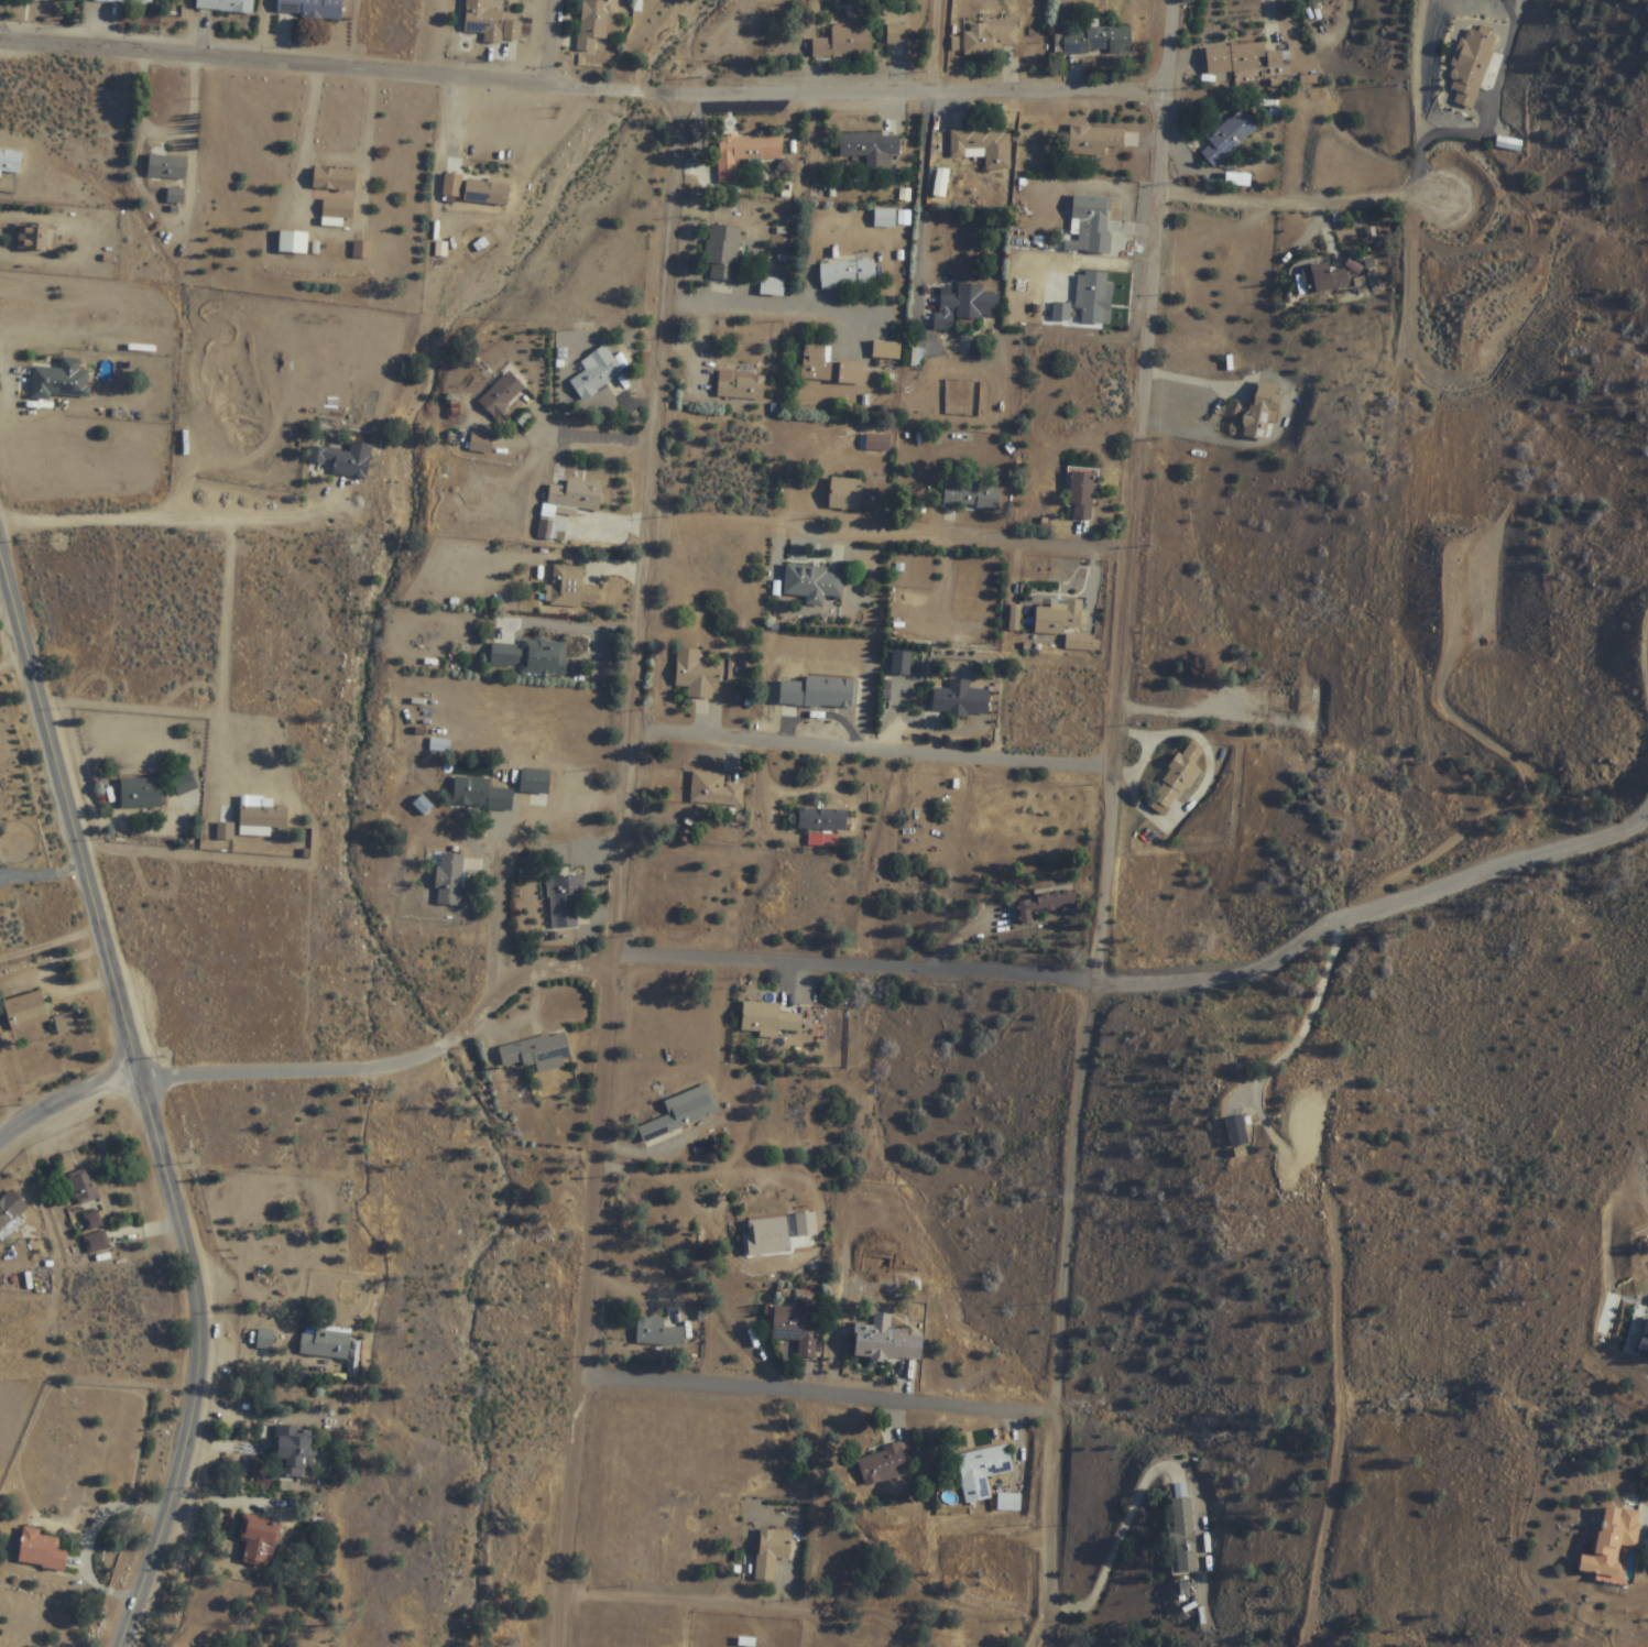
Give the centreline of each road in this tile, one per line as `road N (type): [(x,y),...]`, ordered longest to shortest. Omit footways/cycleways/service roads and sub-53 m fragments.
road 1 (residential): [(1647,824),(1386,908),(1251,974),(1100,981),(614,957),(598,969),(519,982),(467,1033),(422,1060),(373,1071),(142,1080)]
road 2 (residential): [(568,1646),(676,99)]
road 3 (residential): [(1056,1493),(1079,1092),(1098,1022),(1176,0)]
road 4 (residential): [(1169,88),(676,99),(271,65)]
road 5 (residential): [(142,1080),(197,1277),(204,1355),(188,1454),(127,1646)]
road 6 (residential): [(0,547),(142,1080)]
road 7 (residential): [(572,1591),(811,1614),(891,1614),(965,1594),(1039,1610),(1054,1605)]
road 8 (residential): [(652,512),(781,521),(834,542),(876,533),(1131,547)]
road 9 (residential): [(1114,765),(633,734)]
road 10 (residential): [(0,526),(319,519)]
road 11 (residential): [(0,42),(271,65)]
road 12 (residential): [(502,992),(495,864),(440,823)]
road 13 (residential): [(142,1080),(53,1113),(0,1147)]
road 14 (residential): [(1050,1646),(1056,1493)]
road 15 (residential): [(667,299),(788,307)]

